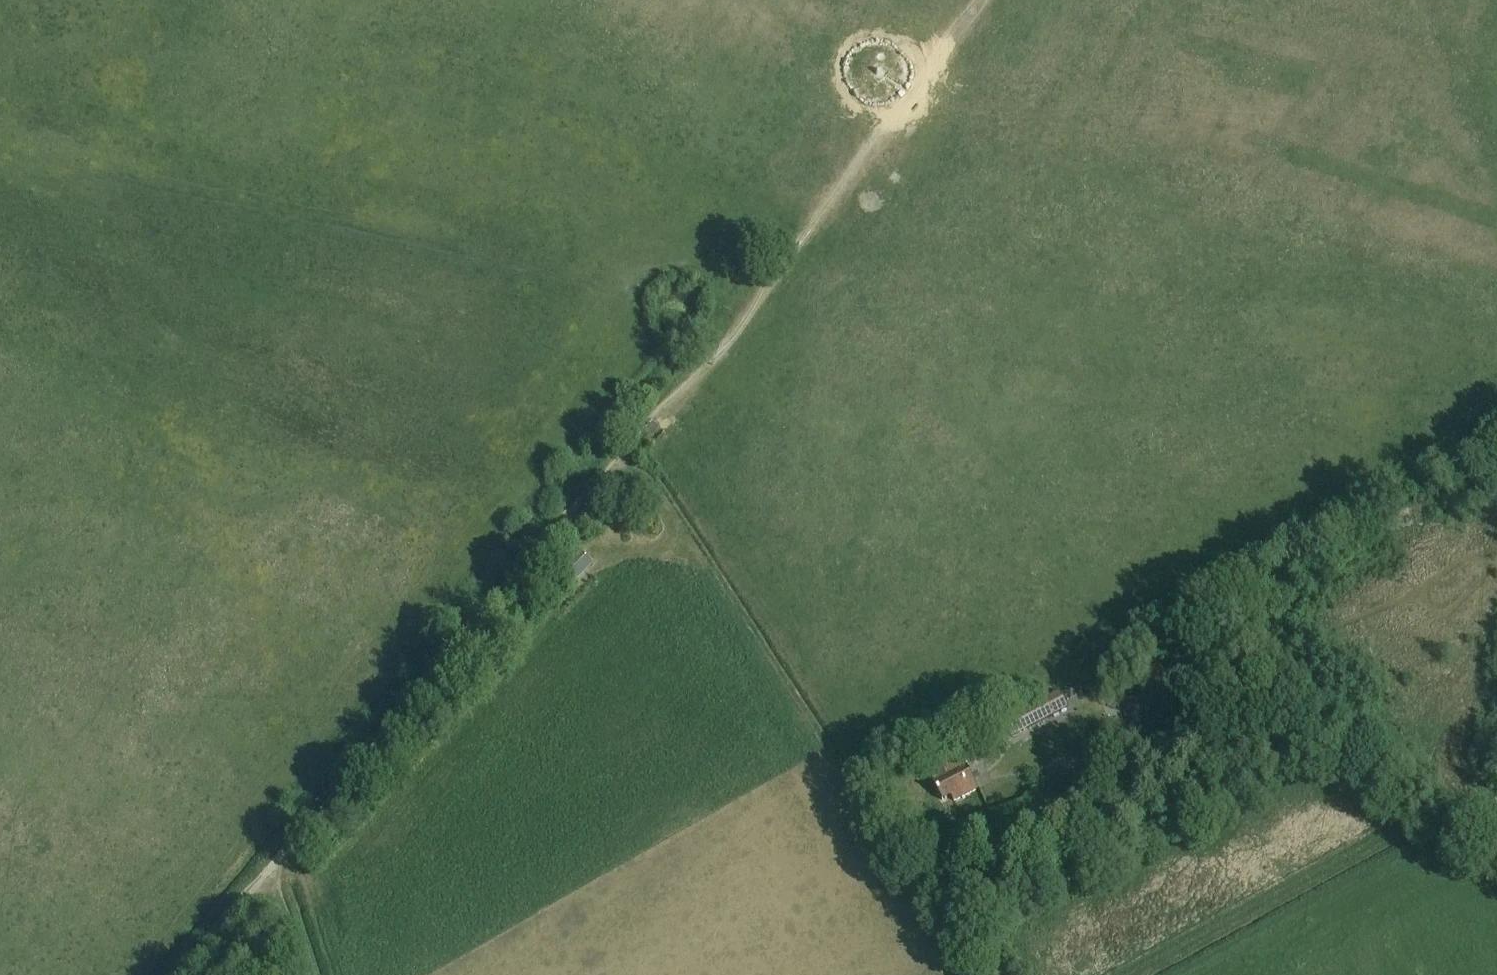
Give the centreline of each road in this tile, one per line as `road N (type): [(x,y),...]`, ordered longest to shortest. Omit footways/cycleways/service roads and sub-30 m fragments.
road 1 (track): [(184,974),(447,651),(653,427),(980,0)]
road 2 (track): [(1108,974),(1388,830)]
road 3 (track): [(932,875),(1000,974)]

